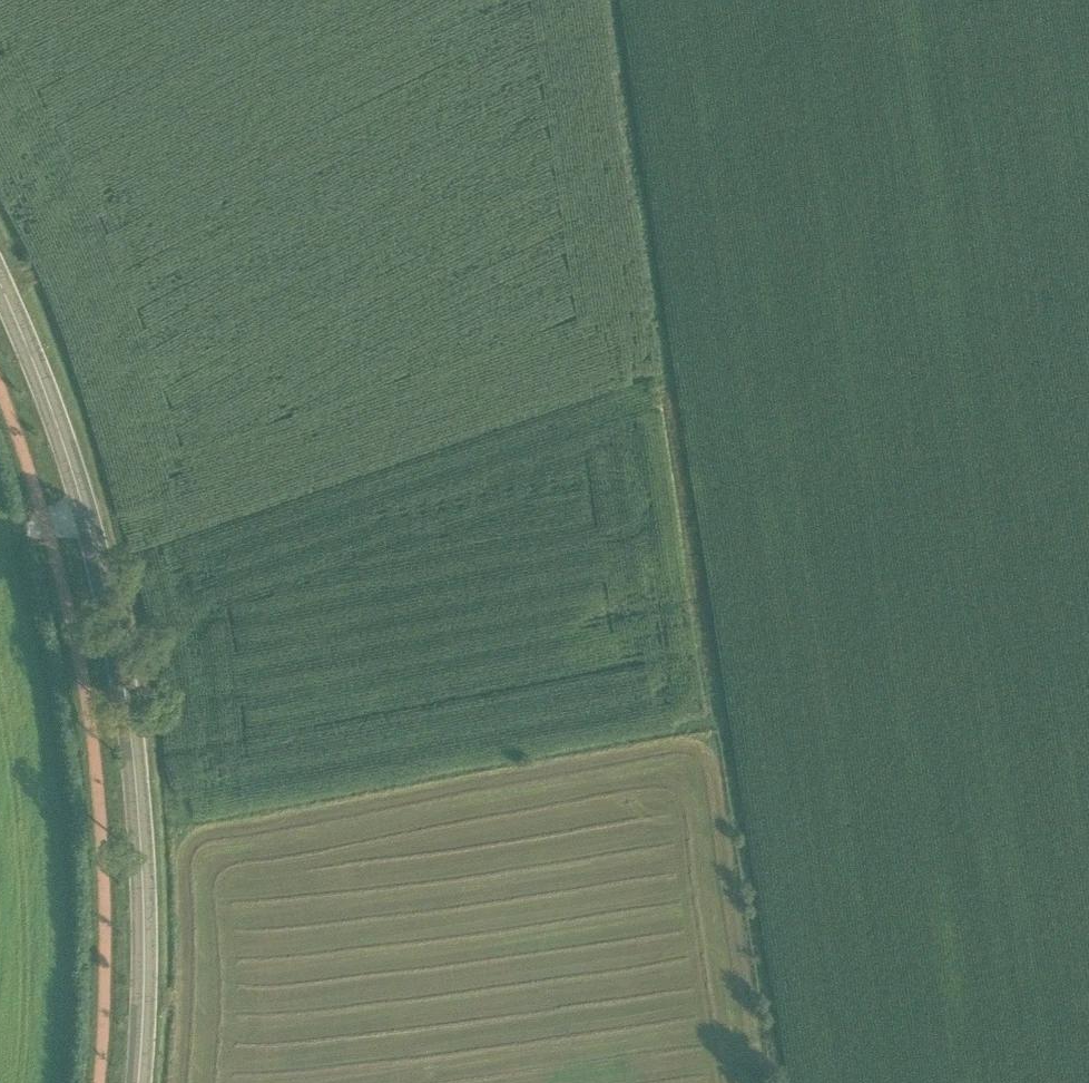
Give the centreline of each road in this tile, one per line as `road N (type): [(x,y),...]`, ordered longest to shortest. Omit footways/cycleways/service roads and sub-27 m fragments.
road 1 (primary): [(137,1082),(143,912),(128,718),(78,493),(0,286)]

